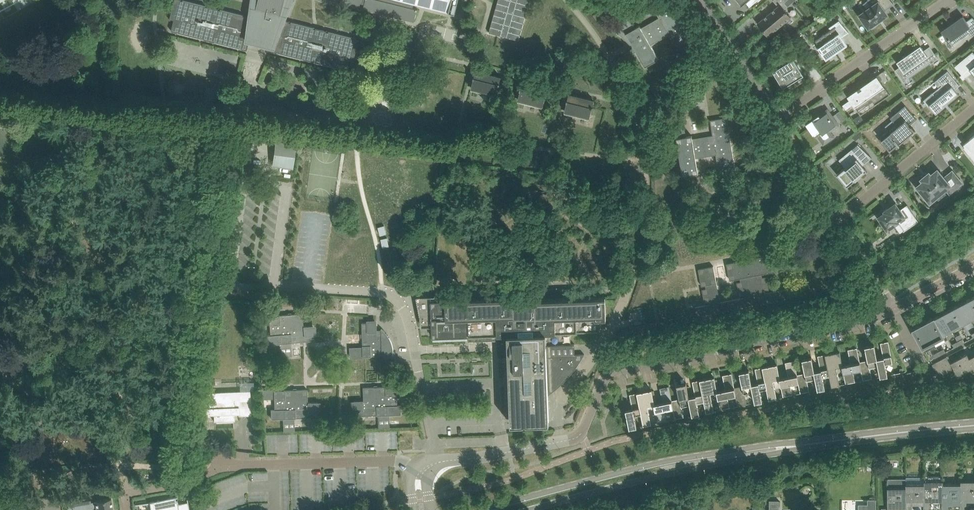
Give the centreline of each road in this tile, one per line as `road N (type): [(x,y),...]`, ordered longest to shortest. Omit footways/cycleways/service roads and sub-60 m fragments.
road 1 (residential): [(585,425),(613,371),(894,308)]
road 2 (tertiary): [(801,445),(694,456),(487,509)]
road 3 (tertiary): [(527,509),(801,445)]
road 4 (residential): [(948,0),(776,118)]
road 5 (residential): [(423,471),(390,461),(216,463)]
road 6 (residential): [(839,220),(973,108)]
road 7 (tertiary): [(973,425),(801,445)]
road 8 (residential): [(585,425),(575,438),(423,471)]
road 9 (residential): [(776,118),(700,0)]

